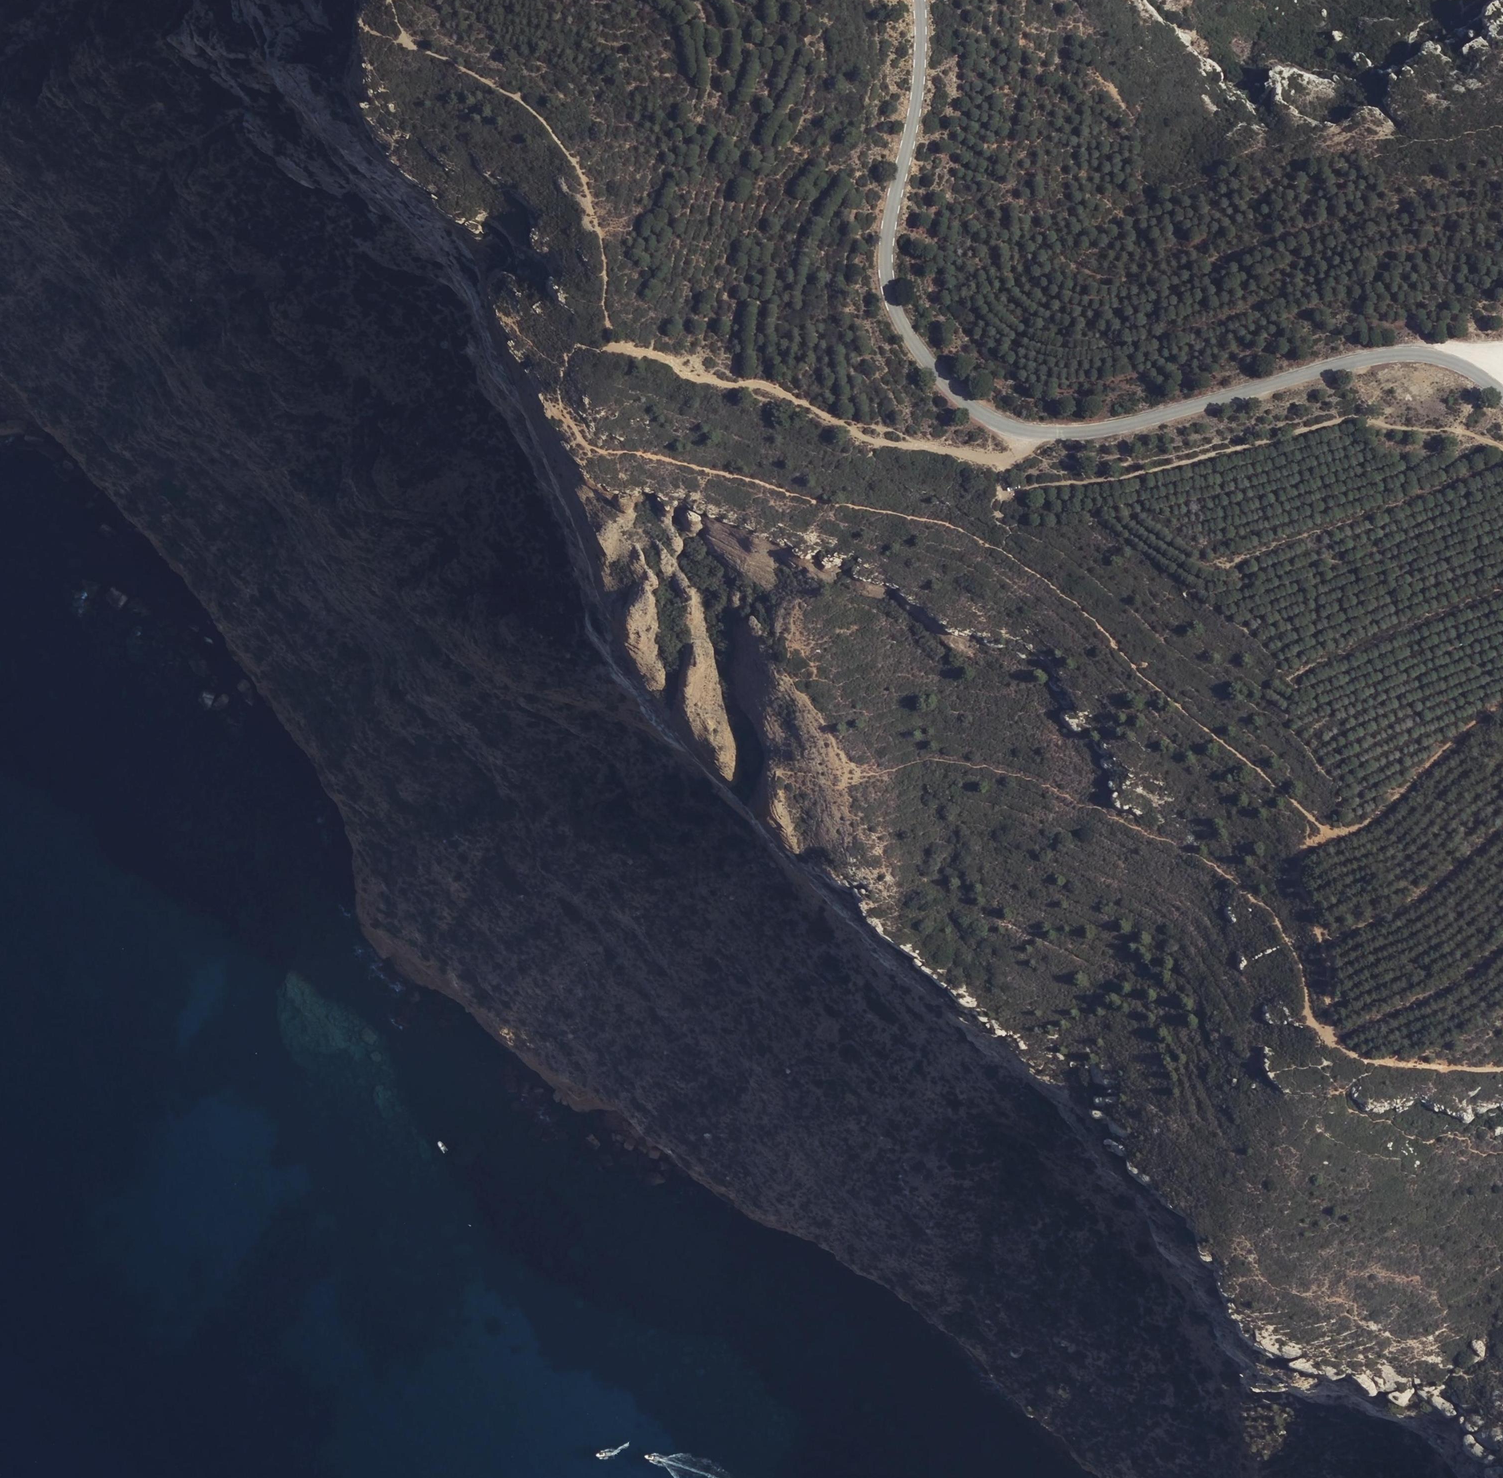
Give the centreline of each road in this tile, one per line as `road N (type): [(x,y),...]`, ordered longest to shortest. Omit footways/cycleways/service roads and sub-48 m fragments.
road 1 (tertiary): [(919,0),(919,80),(886,275),(910,338),(974,410),(1033,432),(1094,431),(1396,354),(1446,359),(1502,394)]
road 2 (track): [(610,347),(675,361),(715,381),(760,385),(881,440),(997,460),(1033,432)]

